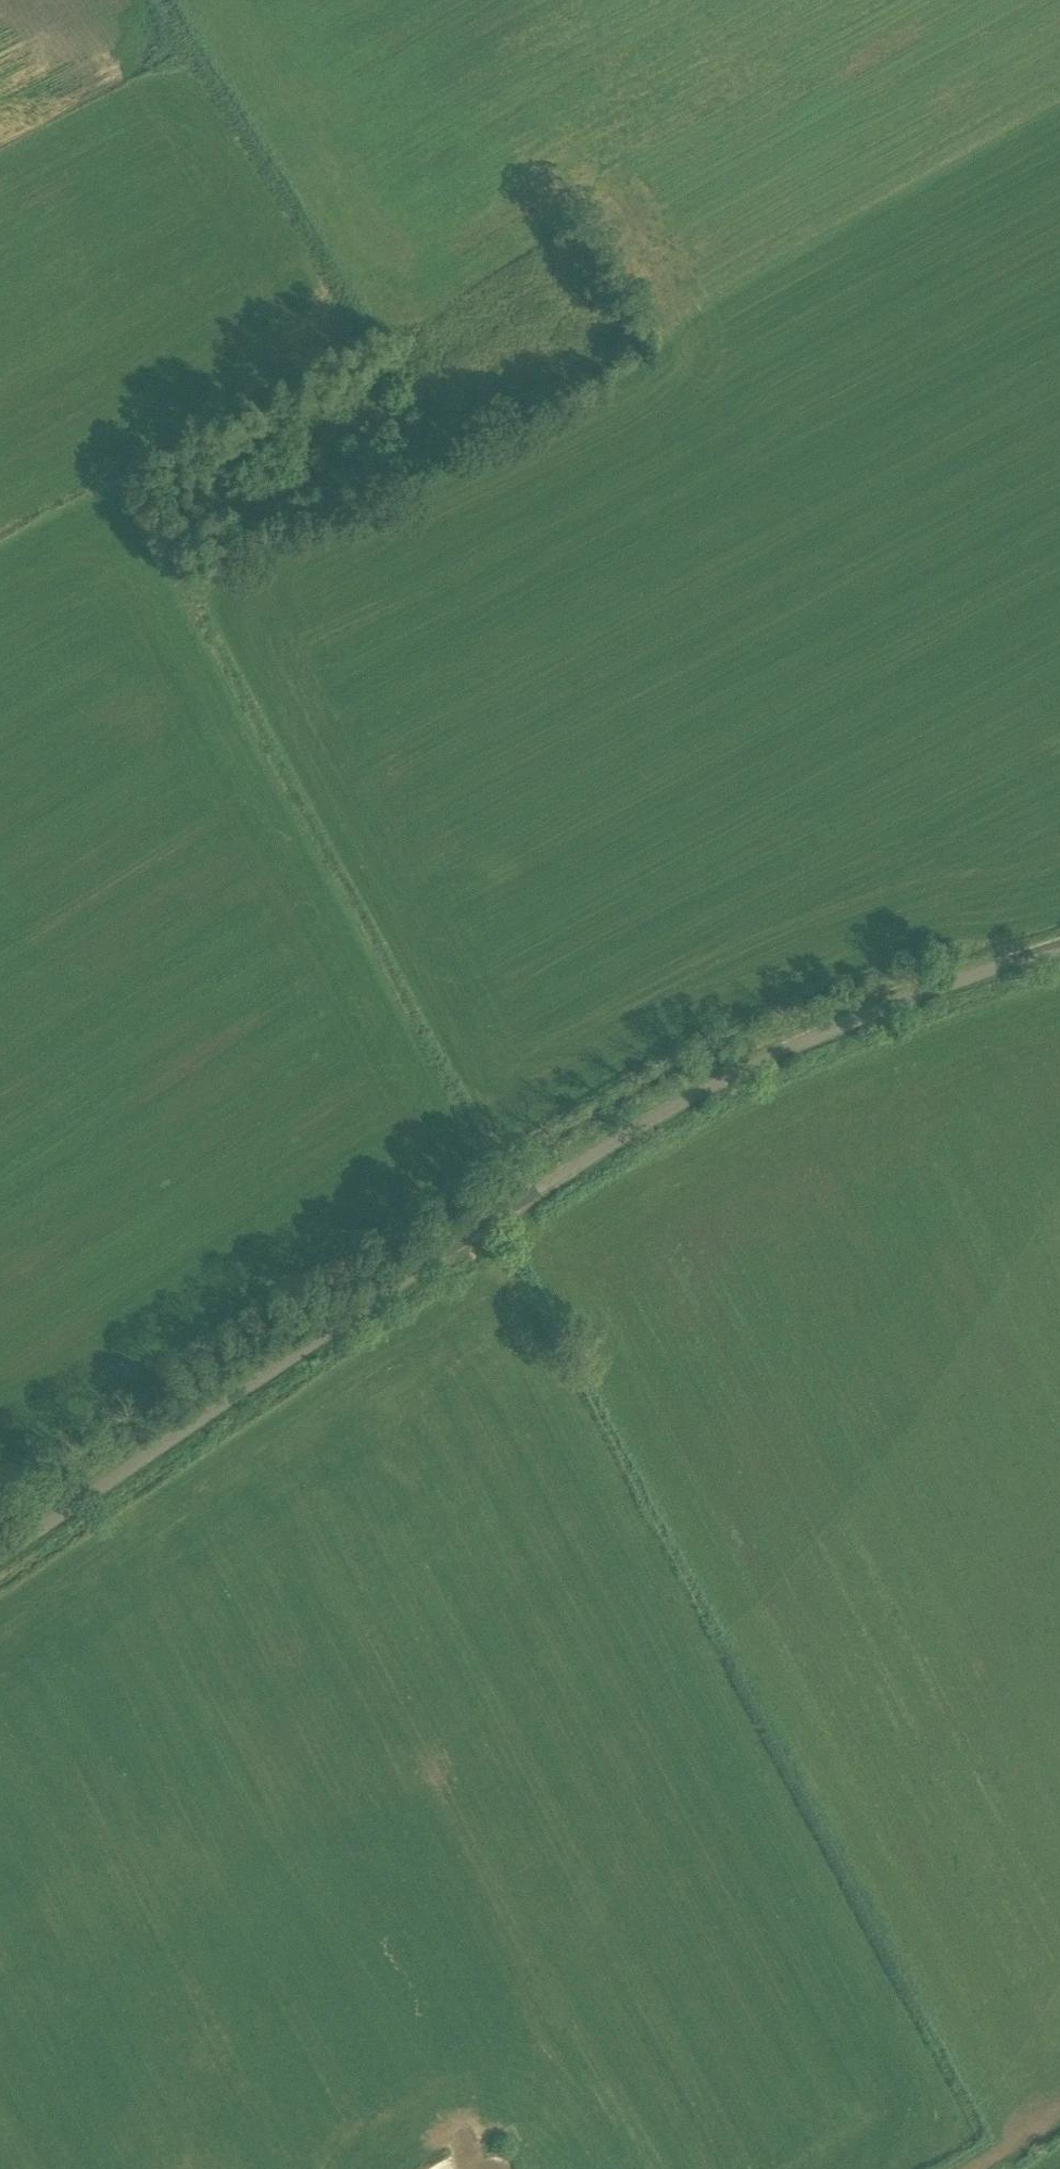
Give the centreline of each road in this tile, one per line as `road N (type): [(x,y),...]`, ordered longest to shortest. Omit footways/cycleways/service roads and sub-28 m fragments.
road 1 (unclassified): [(0,1553),(407,1276),(715,1082),(893,1003),(1059,948)]

